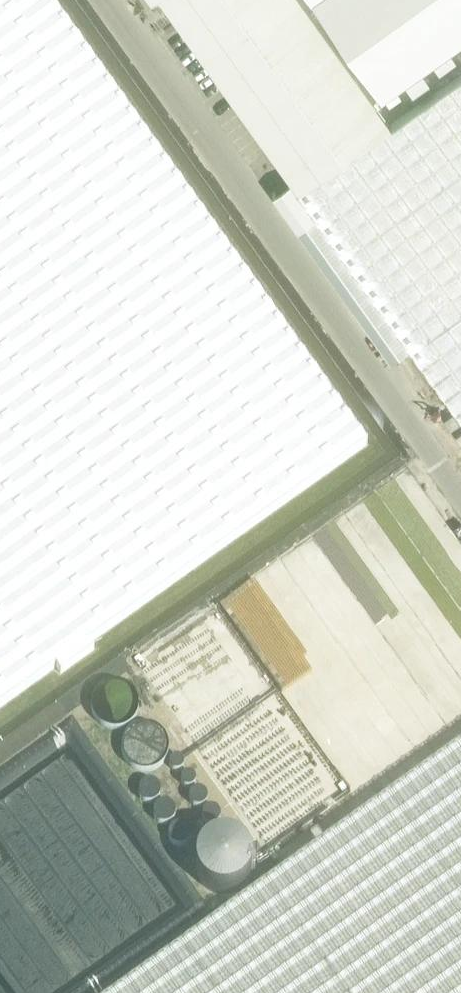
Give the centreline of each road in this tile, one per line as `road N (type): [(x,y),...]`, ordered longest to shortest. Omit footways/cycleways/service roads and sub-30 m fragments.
road 1 (unclassified): [(460,493),(107,0)]

